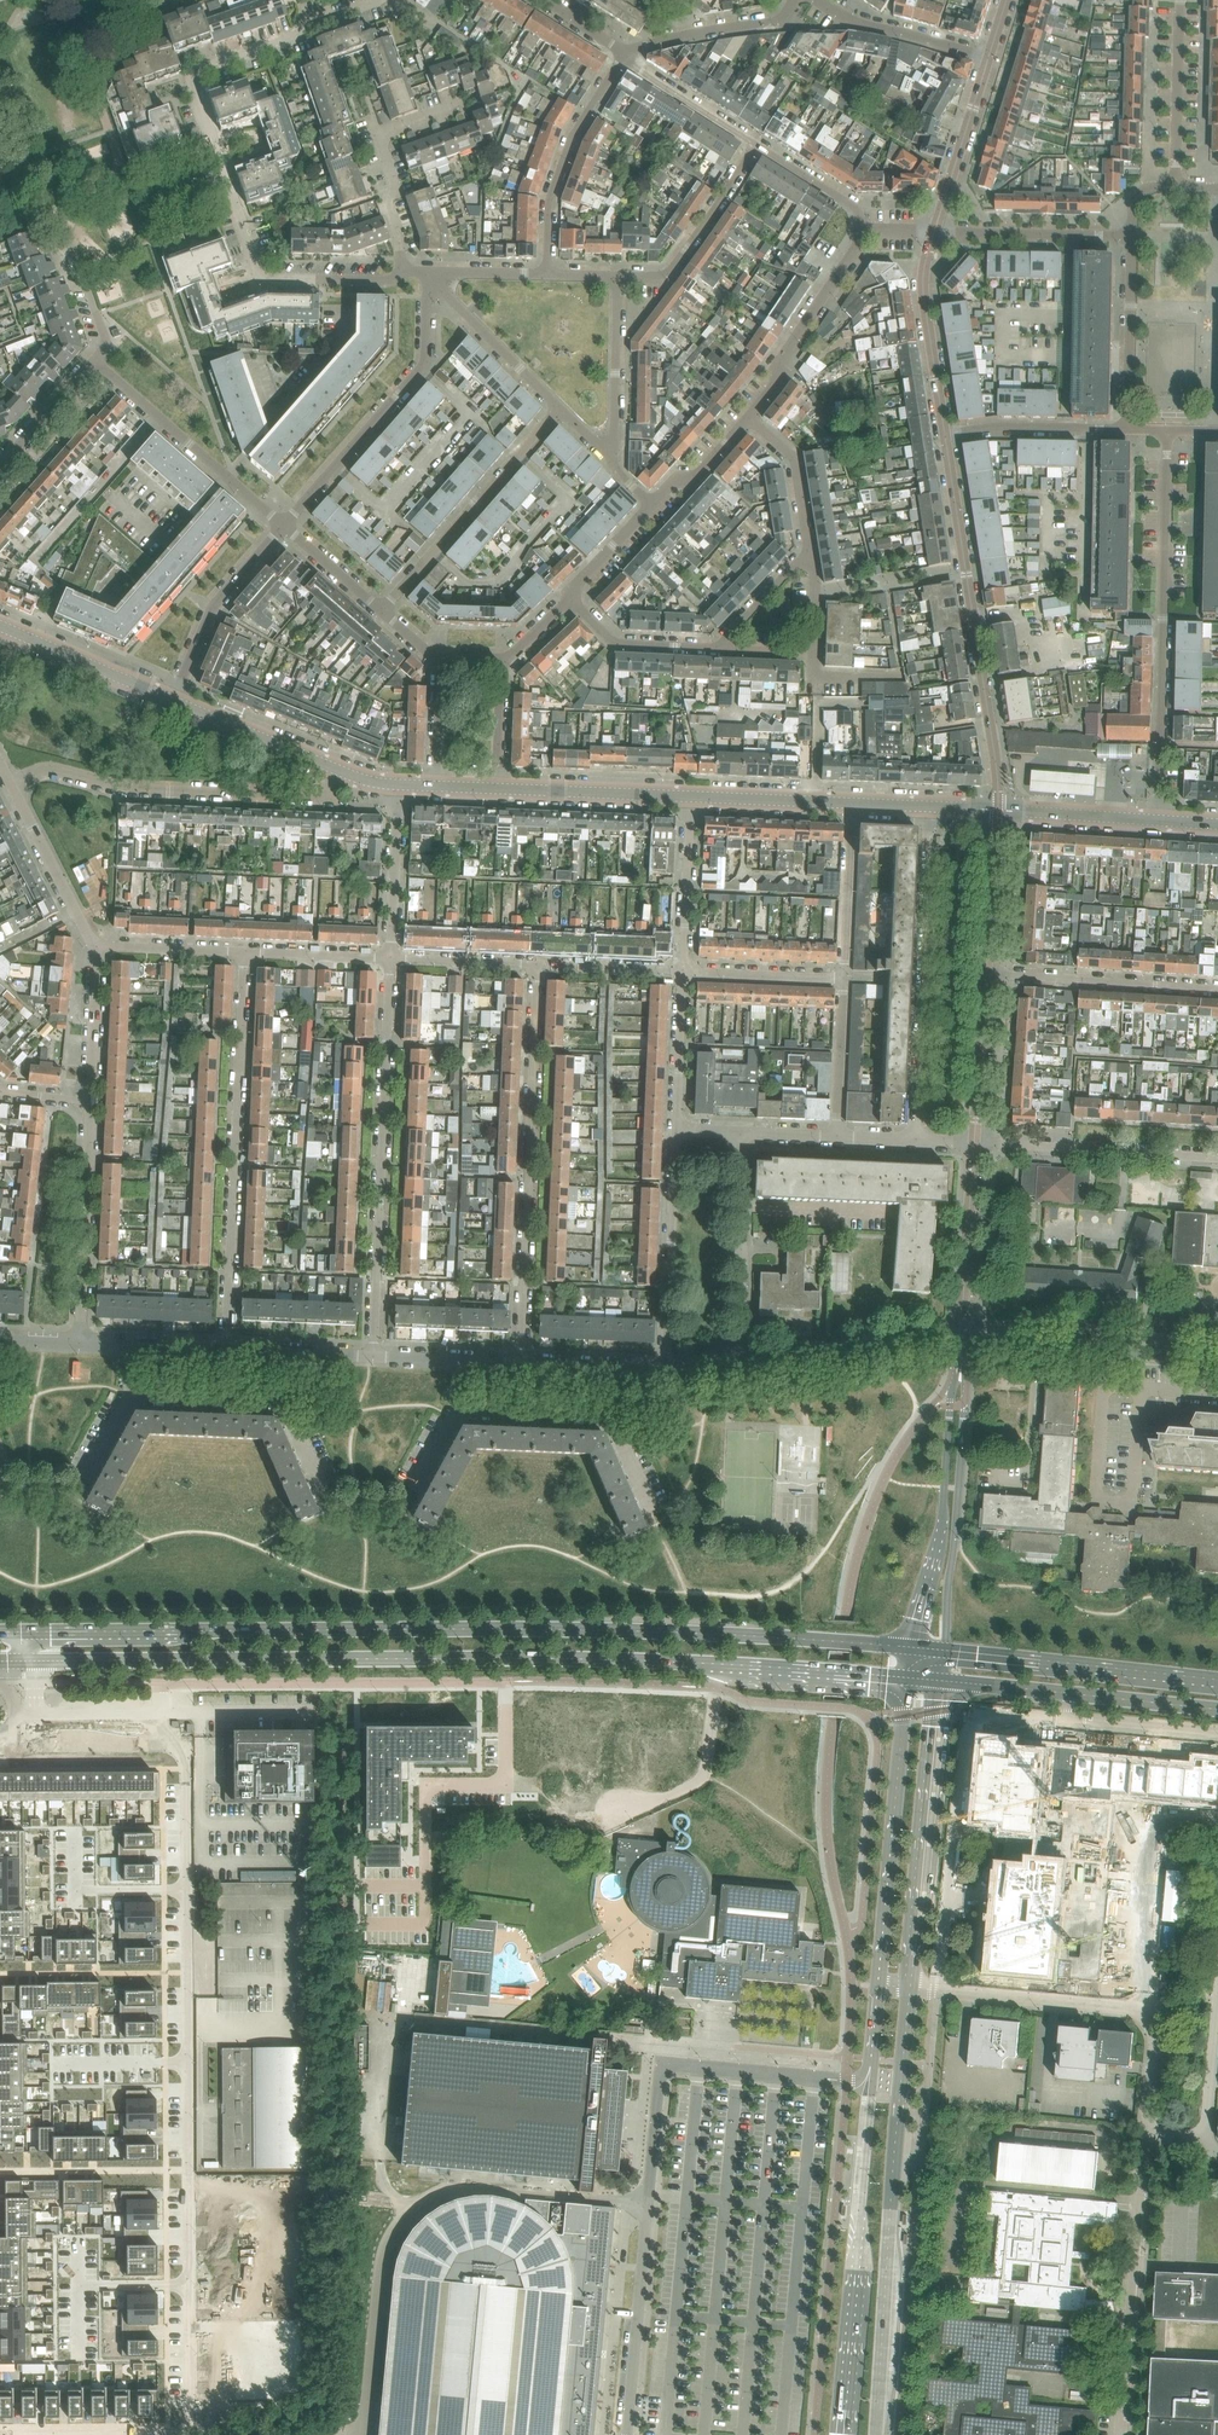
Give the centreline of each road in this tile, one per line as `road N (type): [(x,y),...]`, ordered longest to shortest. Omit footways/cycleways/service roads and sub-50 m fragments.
road 1 (secondary): [(909,1647),(583,1630),(24,1632)]
road 2 (residential): [(160,1745),(186,1744),(189,2285),(188,2421),(160,2434)]
road 3 (secondary): [(33,1661),(721,1664)]
road 4 (unclassified): [(648,2205),(458,2188),(415,2204),(381,2261),(366,2434)]
road 5 (unclassified): [(160,1745),(160,1683),(517,1681)]
road 6 (unclassified): [(258,266),(196,74),(381,0)]
road 7 (residential): [(537,964),(523,1360)]
road 8 (residential): [(370,1353),(391,959)]
road 9 (residential): [(245,954),(227,1347)]
road 10 (residential): [(1158,819),(1167,429)]
road 11 (unclassified): [(945,433),(998,810)]
road 12 (unclassified): [(910,1988),(1136,2012),(1147,2025),(1141,2134)]
road 13 (tertiary): [(869,2082),(840,2434)]
road 14 (tertiary): [(876,2434),(900,2084)]
road 15 (residential): [(339,771),(321,796),(123,788),(56,773),(13,787)]
road 16 (unclassified): [(869,2082),(665,2068),(648,2205)]
road 17 (unclassified): [(931,806),(915,1140)]
road 18 (tertiary): [(910,1988),(942,1680)]
road 19 (tertiary): [(905,1677),(878,1985)]
road 20 (residential): [(284,526),(424,369),(428,272)]
road 21 (unclassified): [(1141,2134),(1118,2434)]
road 22 (unclassified): [(962,1360),(950,1406),(940,1536),(909,1647)]
road 23 (unclassified): [(456,1411),(395,1514),(331,1509),(285,1412)]
road 24 (secondary): [(1217,1681),(946,1652)]
road 25 (residential): [(557,410),(380,611)]
road 26 (residential): [(284,526),(95,359)]
road 27 (residential): [(1217,1158),(975,1141)]
road 28 (residential): [(78,1341),(89,1101)]
road 29 (unclassified): [(734,1370),(734,1130)]
road 30 (unclassified): [(663,1367),(678,1128)]
road 31 (unclassified): [(626,56),(572,135),(549,199),(546,274)]
road 32 (residential): [(986,973),(1217,988)]
road 33 (residential): [(628,2434),(648,2205)]
road 34 (unclassified): [(734,1370),(961,1336)]
road 35 (residential): [(748,418),(778,381),(778,368),(862,230)]
road 36 (unclassified): [(608,1809),(702,1780),(721,1664)]
road 37 (residential): [(174,702),(212,607),(284,526)]
road 38 (unclassified): [(935,231),(925,287),(945,433)]
road 39 (unclassified): [(620,278),(667,275),(754,146)]
road 40 (residential): [(1132,235),(935,231)]
road 41 (unclassified): [(975,1141),(961,1336)]
road 42 (tertiary): [(691,797),(496,789)]
road 43 (residential): [(1128,428),(1132,235)]
road 44 (residential): [(613,469),(620,278)]
road 45 (unclassified): [(1106,1383),(1143,1386),(1134,1502),(1097,1500)]
road 46 (tertiary): [(174,702),(0,626)]
road 47 (residential): [(428,272),(557,410)]
road 48 (residential): [(1176,186),(1180,0)]
road 49 (unclassified): [(796,0),(777,23),(684,36),(626,56)]
road 50 (secondary): [(721,1664),(905,1677)]
road 51 (residential): [(945,433),(994,426),(1128,428)]
road 52 (unclassified): [(989,58),(935,231)]
road 53 (unclassified): [(989,58),(856,23),(819,0)]
road 54 (residential): [(96,946),(13,787)]
road 55 (tertiary): [(339,771),(174,702)]
road 56 (residential): [(853,803),(843,978)]
road 57 (residential): [(398,785),(391,959)]
road 58 (residential): [(684,971),(691,797)]
road 59 (unclassified): [(125,1406),(72,1491),(0,1488)]
road 60 (unclassified): [(986,973),(975,1141)]
road 61 (unclassified): [(998,810),(986,973)]
road 62 (residential): [(570,599),(617,645),(714,649)]
road 63 (tertiary): [(853,803),(691,797)]
road 64 (tertiary): [(1158,819),(998,810)]
road 65 (unclassified): [(285,1412),(125,1406)]
road 66 (residential): [(835,1137),(843,978)]
road 67 (residential): [(843,978),(684,971)]
road 68 (secondary): [(1060,1692),(1217,1709)]
road 69 (residential): [(678,1128),(684,971)]
road 70 (unclassified): [(626,56),(754,146)]
road 71 (unclassified): [(611,1418),(456,1411)]
road 72 (residential): [(89,1101),(96,946)]
road 73 (unclassified): [(258,266),(272,279),(391,281),(403,271)]
road 74 (residential): [(810,550),(794,460),(748,418)]
road 75 (residential): [(245,954),(96,946)]
road 76 (residential): [(961,1336),(1108,1350)]
road 77 (residential): [(684,971),(537,964)]
road 78 (residential): [(537,964),(391,959)]
road 79 (residential): [(391,959),(245,954)]
road 80 (residential): [(0,467),(95,359)]
road 81 (unclassified): [(1074,1717),(1217,1731)]
road 82 (residential): [(403,271),(388,203),(395,185),(377,135)]
road 83 (unclassified): [(754,146),(853,206),(862,230)]
road 84 (residential): [(714,649),(810,550)]
road 85 (residential): [(652,503),(671,483),(695,482),(748,418)]
road 86 (unclassified): [(665,1538),(611,1418)]
road 87 (residential): [(496,789),(501,660)]
road 88 (residential): [(380,611),(284,526)]
road 89 (residential): [(438,658),(434,786)]
road 90 (residential): [(570,599),(652,503)]
road 91 (residential): [(1217,2018),(1206,2139)]
road 92 (residential): [(95,359),(107,345),(72,249)]

